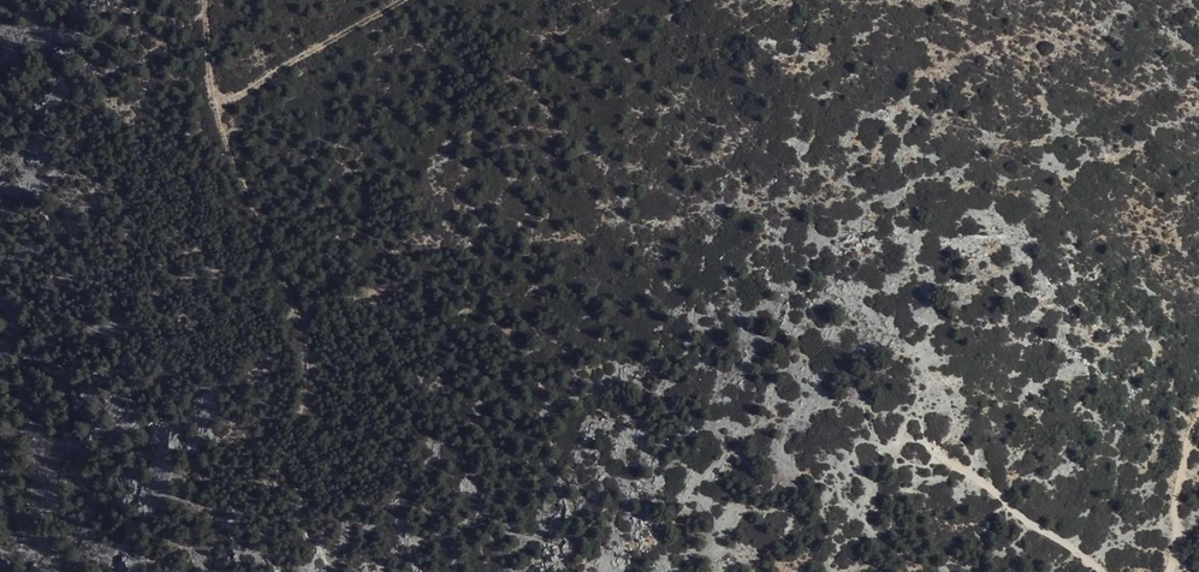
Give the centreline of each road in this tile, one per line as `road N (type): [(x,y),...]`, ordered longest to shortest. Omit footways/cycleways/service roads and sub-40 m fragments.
road 1 (track): [(304,407),(301,321),(212,93)]
road 2 (track): [(212,93),(233,98),(402,0)]
road 3 (track): [(930,444),(1102,571)]
road 4 (track): [(1168,571),(1181,478),(1198,418)]

